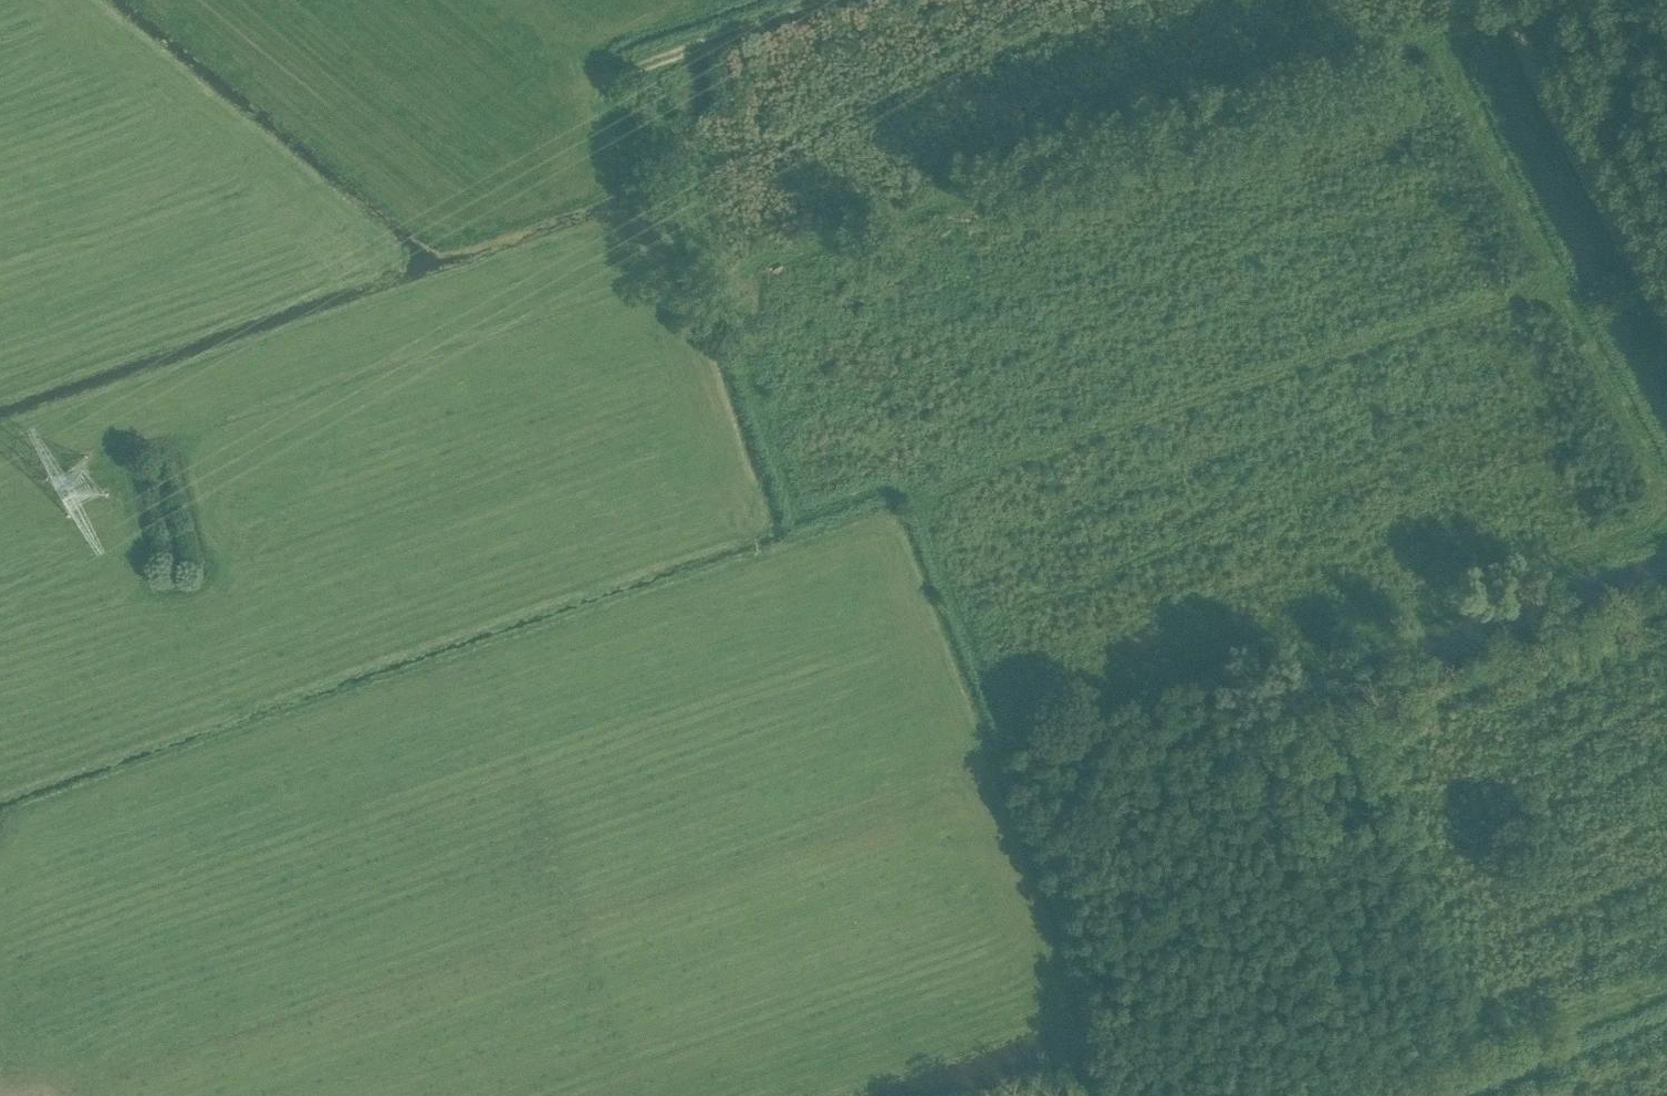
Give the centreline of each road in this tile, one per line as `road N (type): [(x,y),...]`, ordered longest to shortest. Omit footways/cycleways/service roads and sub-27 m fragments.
road 1 (track): [(644,221),(596,92),(670,55),(845,0)]
road 2 (unclassified): [(1666,323),(1570,151),(1503,0)]

